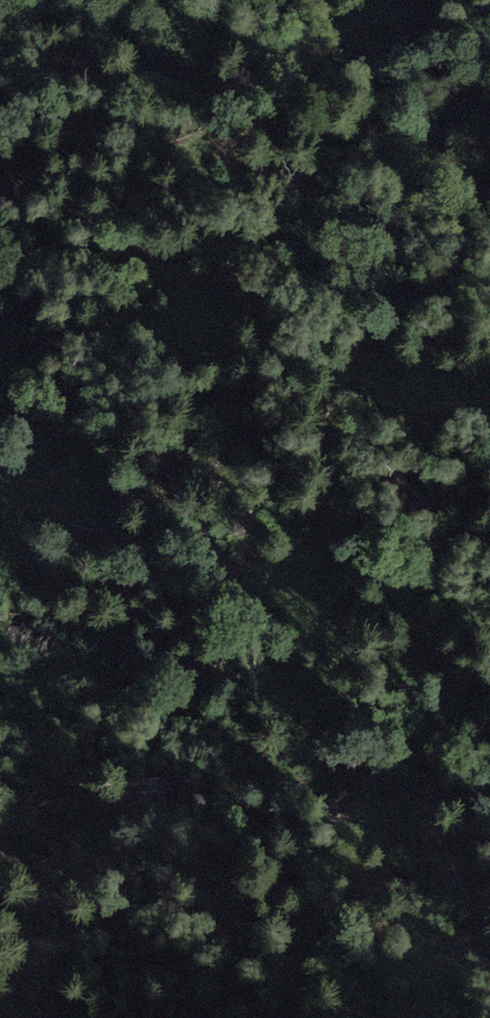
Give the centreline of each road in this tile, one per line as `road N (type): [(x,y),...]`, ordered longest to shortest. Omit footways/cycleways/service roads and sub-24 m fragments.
road 1 (motorway): [(489,847),(245,419),(85,190),(0,84)]
road 2 (motorway): [(0,257),(163,496),(466,1017)]

